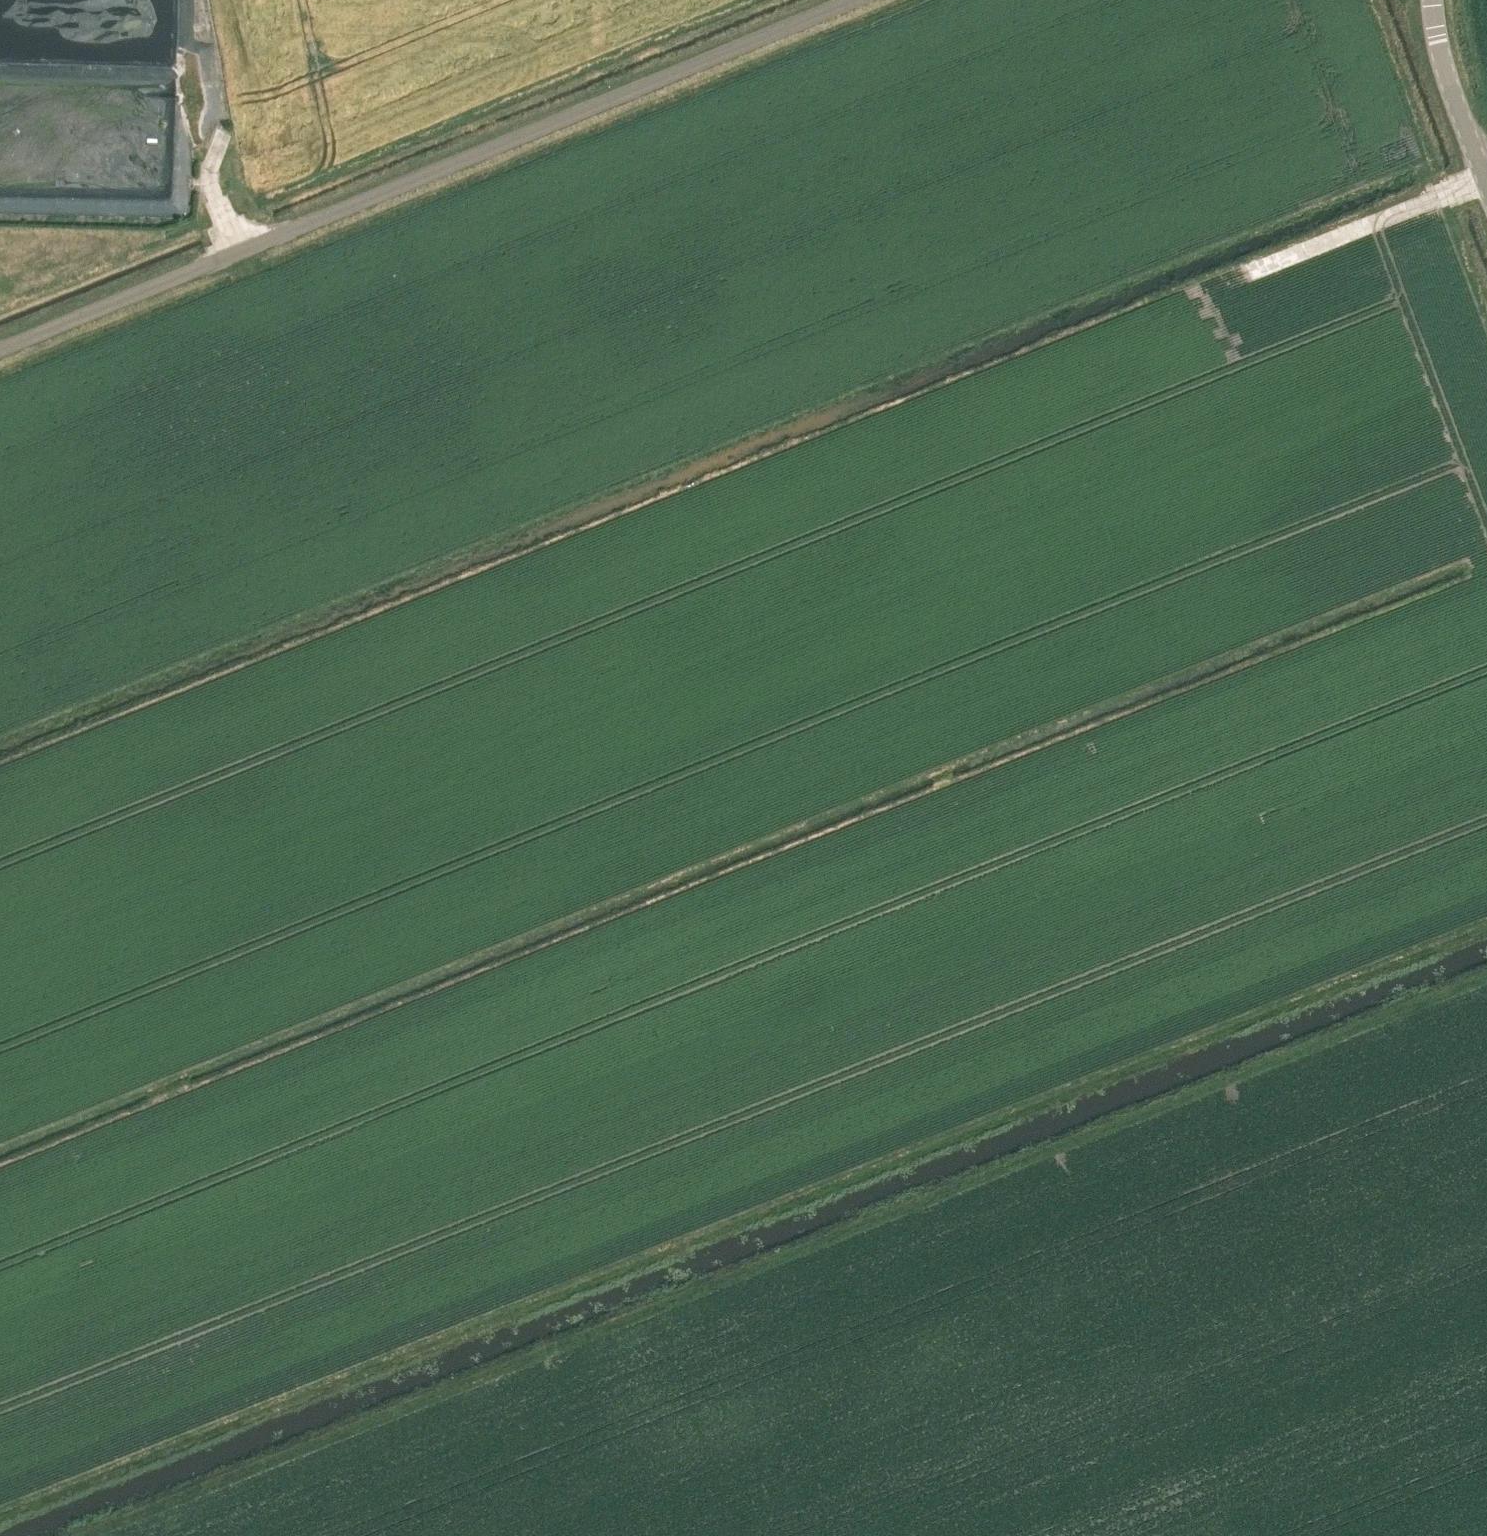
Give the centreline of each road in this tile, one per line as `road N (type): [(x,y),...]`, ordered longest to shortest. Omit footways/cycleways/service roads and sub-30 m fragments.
road 1 (unclassified): [(0,348),(851,0)]
road 2 (unclassified): [(1486,186),(1437,50),(1430,0)]

